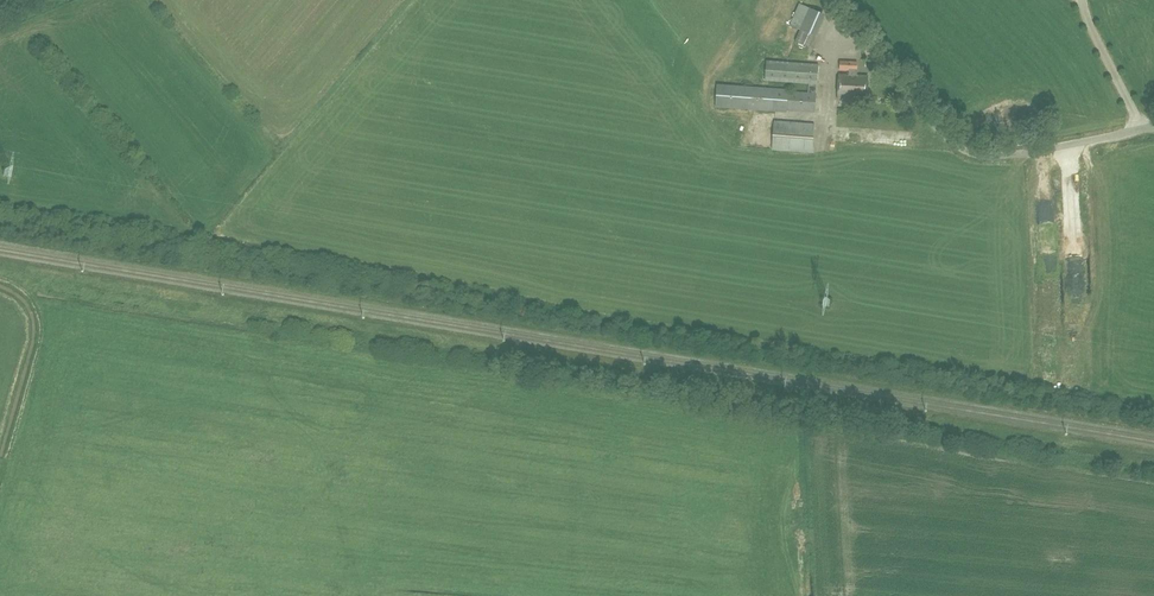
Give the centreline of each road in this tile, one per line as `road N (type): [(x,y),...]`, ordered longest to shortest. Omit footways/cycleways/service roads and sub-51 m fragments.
road 1 (unclassified): [(1153,127),(1025,154),(973,155),(956,146),(870,53)]

